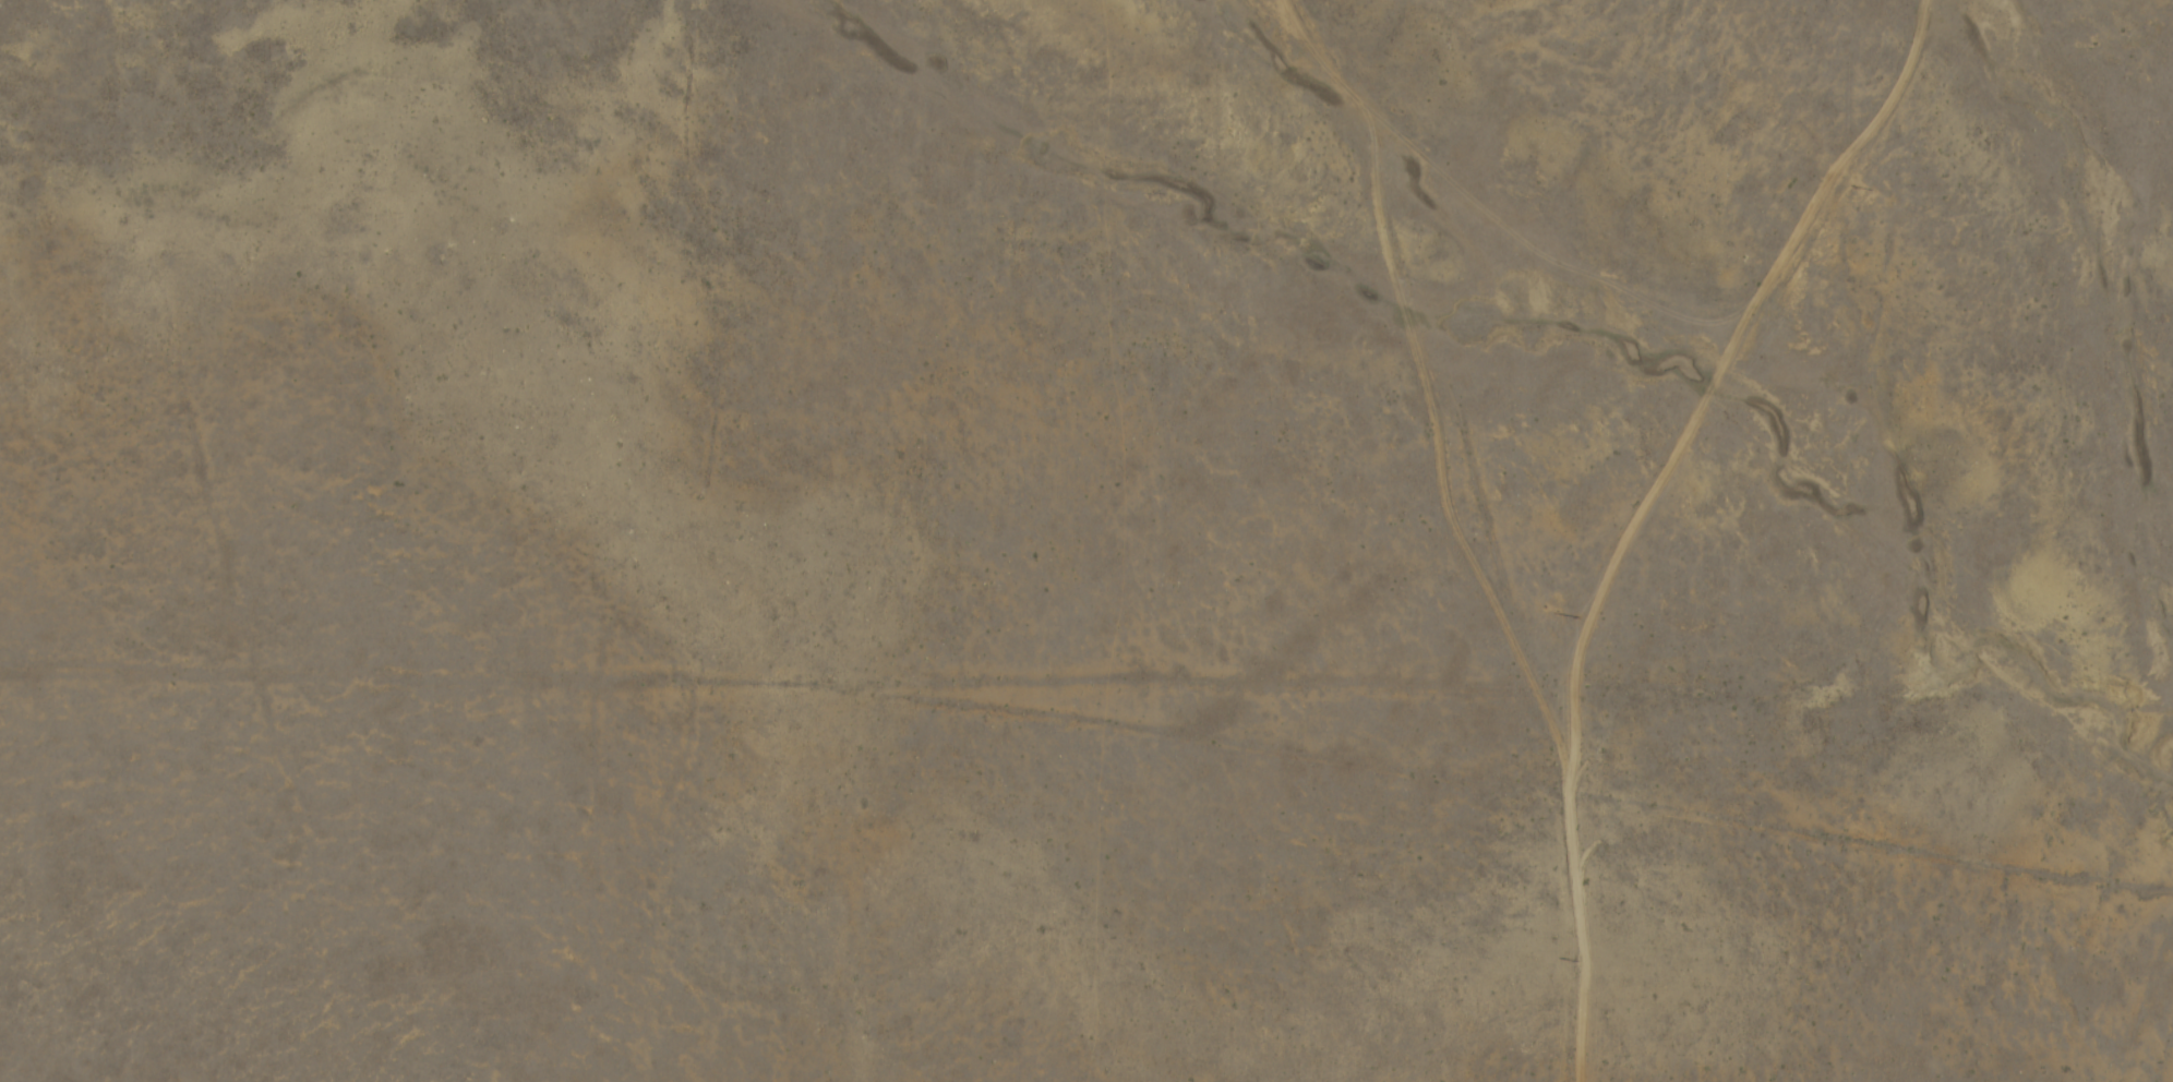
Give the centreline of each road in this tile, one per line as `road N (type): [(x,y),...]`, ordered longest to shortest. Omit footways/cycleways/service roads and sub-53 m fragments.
road 1 (residential): [(1560,1081),(1535,766),(1313,0)]

